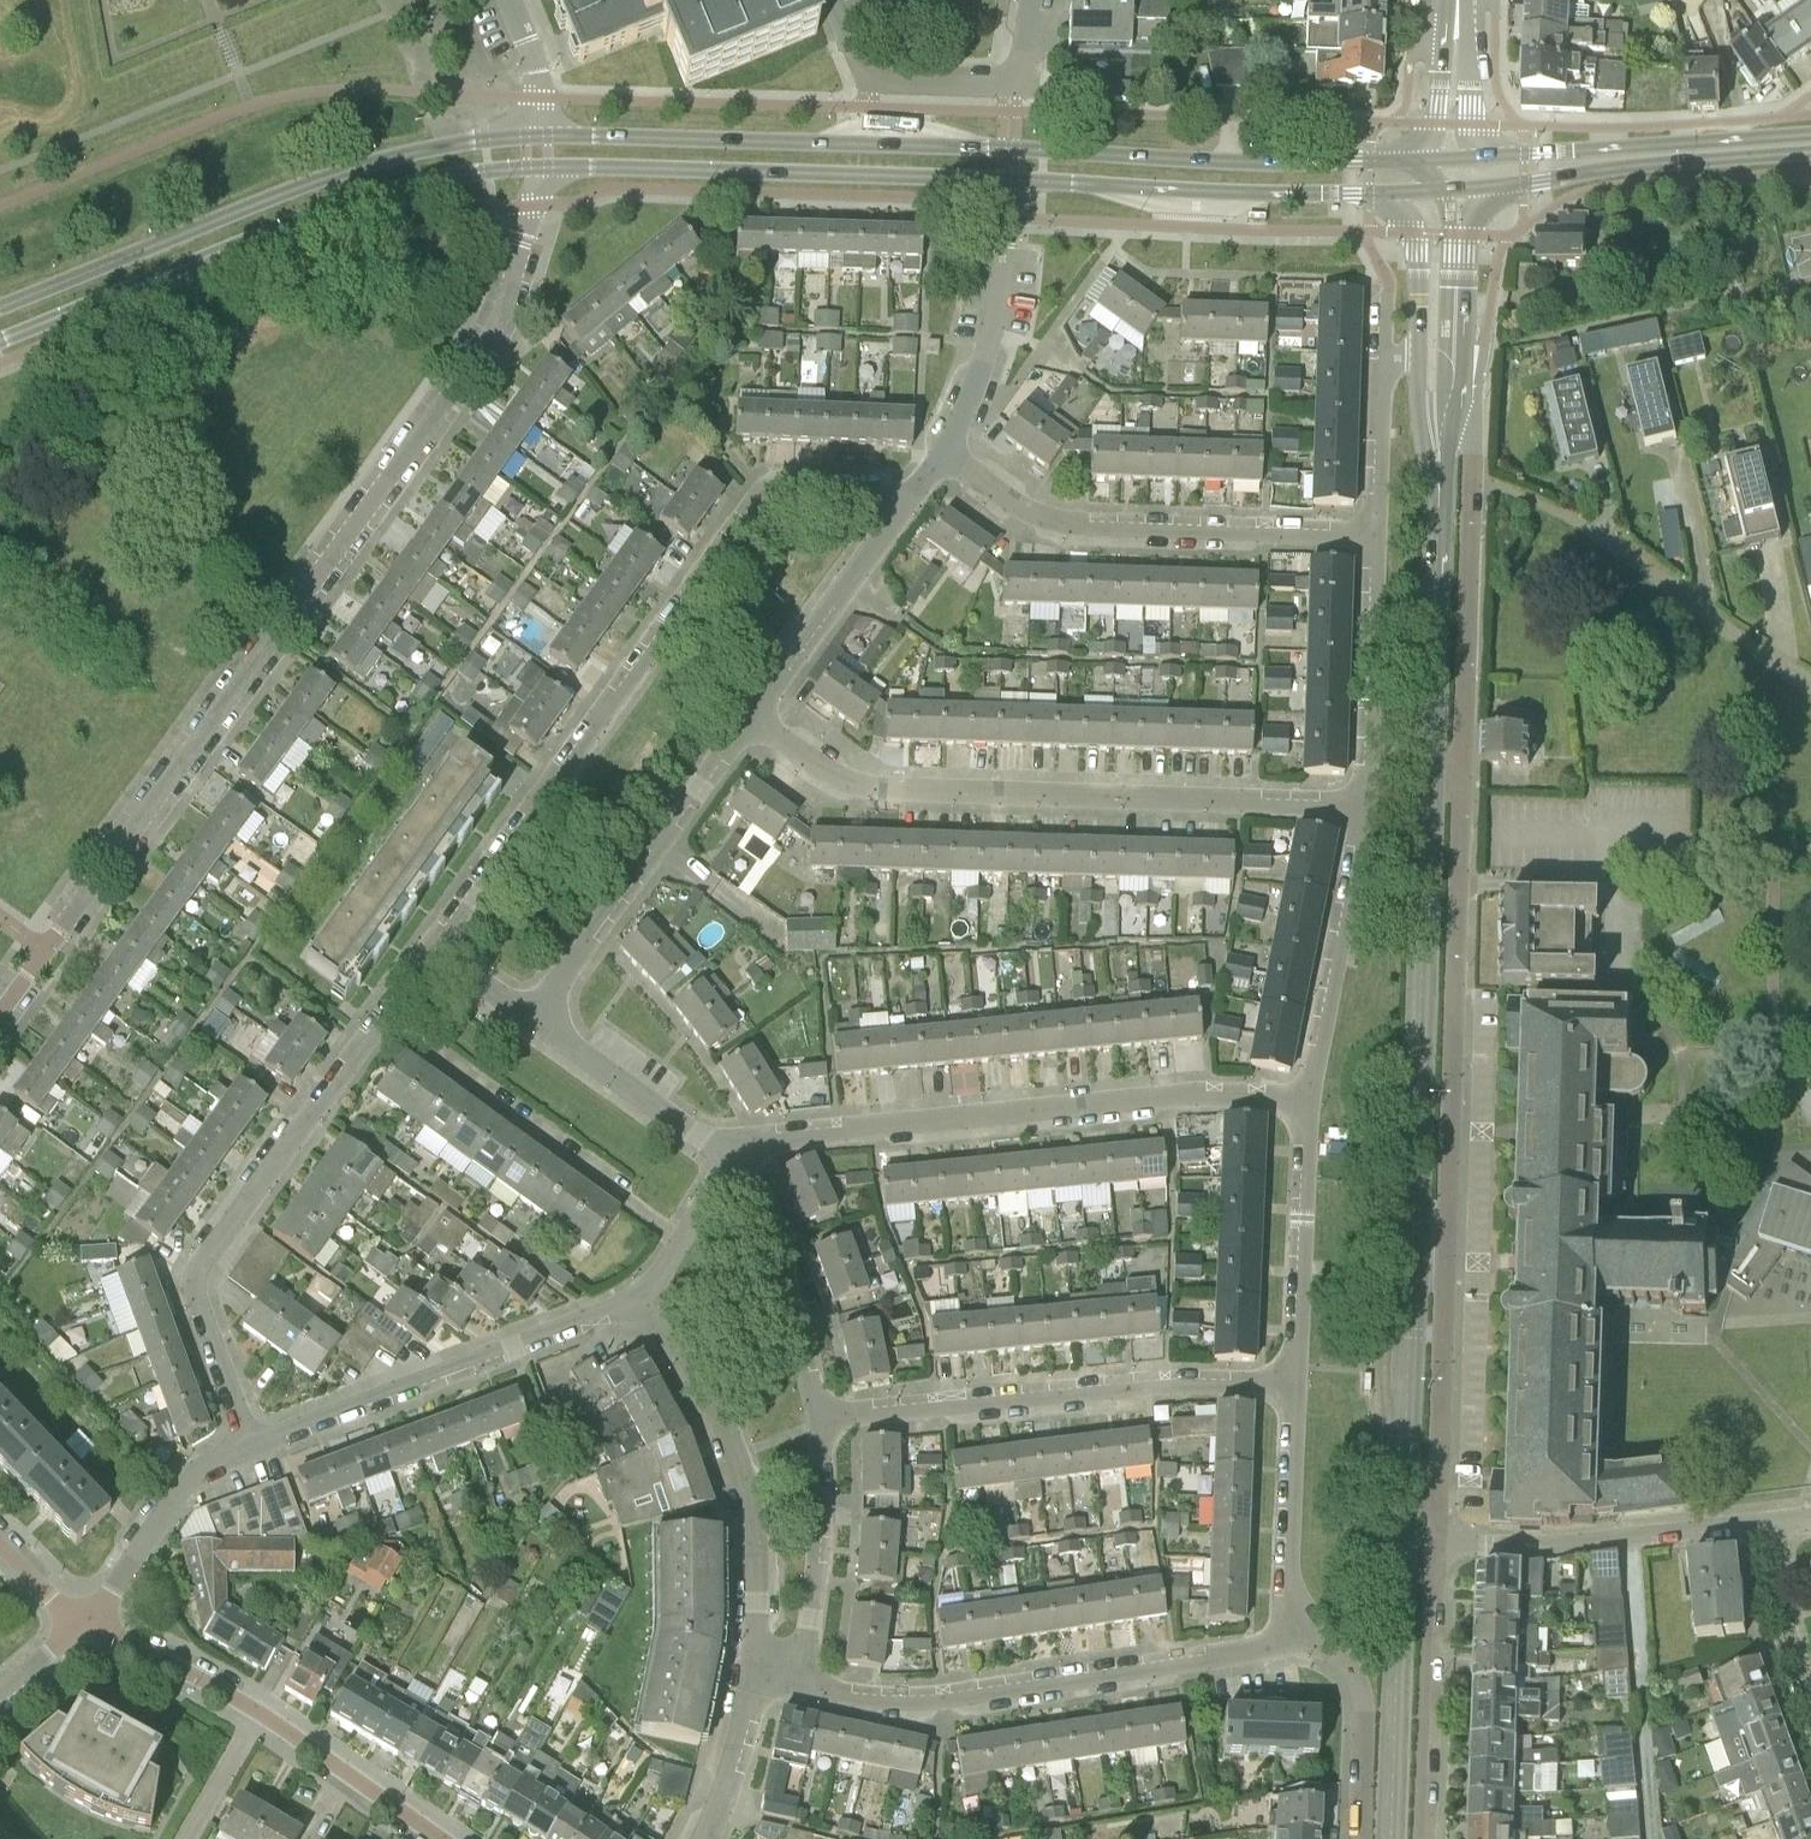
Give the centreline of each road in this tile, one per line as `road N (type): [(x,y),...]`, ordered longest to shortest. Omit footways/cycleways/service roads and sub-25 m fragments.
road 1 (residential): [(1436,1480),(1472,441),(1433,411)]
road 2 (tertiary): [(1405,1479),(1438,510),(1433,411)]
road 3 (residential): [(0,1009),(481,352),(507,291),(539,168)]
road 4 (primary): [(1411,159),(540,136)]
road 5 (residential): [(434,945),(760,495),(781,484),(911,498)]
road 6 (residential): [(1359,801),(876,785),(851,779),(753,712)]
road 7 (residential): [(728,1157),(784,1136),(1196,1096),(1305,1099)]
road 8 (residential): [(249,1443),(197,1283),(201,1266),(434,945)]
road 9 (primary): [(0,343),(365,197),(465,173),(539,168)]
road 10 (primary): [(540,136),(378,160),(0,309)]
road 11 (residential): [(1305,1637),(1206,1663),(948,1704),(808,1691)]
road 12 (residential): [(823,1418),(1168,1387),(1295,1388)]
road 13 (primary): [(539,168),(1009,182)]
road 14 (residential): [(1370,535),(1085,522),(1053,515),(945,447)]
road 15 (residential): [(249,1443),(636,1293)]
road 16 (residential): [(749,1678),(752,1571),(741,1499),(716,1429),(636,1293)]
road 17 (residential): [(536,1017),(753,712)]
road 18 (primary): [(1009,182),(1371,192)]
road 19 (tertiary): [(1391,1838),(1405,1479)]
road 20 (residential): [(1435,1543),(1552,1545),(1771,1524)]
road 21 (primary): [(1502,185),(1810,157)]
road 22 (primary): [(1810,133),(1506,154)]
road 23 (residential): [(1359,801),(1305,1099)]
road 24 (residential): [(1425,1838),(1435,1543)]
road 25 (residential): [(1305,1099),(1295,1388)]
road 26 (residential): [(823,1418),(788,1281),(751,1185),(728,1157)]
road 27 (residential): [(945,447),(996,309),(1009,182)]
road 28 (residential): [(808,1691),(823,1418)]
road 29 (residential): [(1370,535),(1359,801)]
road 30 (residential): [(753,712),(911,498)]
road 31 (residential): [(1295,1388),(1291,1575),(1305,1637)]
road 32 (residential): [(83,1618),(113,1591),(179,1491),(249,1443)]
road 33 (residential): [(728,1157),(536,1017)]
road 34 (residential): [(869,78),(1016,79),(1026,68),(1037,0)]
road 35 (residential): [(256,1711),(442,1838)]
road 36 (residential): [(1305,1637),(1345,1671),(1360,1702),(1359,1838)]
road 37 (residential): [(83,1618),(256,1711)]
road 38 (residential): [(1771,1524),(1783,1629),(1810,1707)]
road 39 (tertiary): [(1455,351),(1465,221),(1502,185)]
road 40 (tertiary): [(1371,192),(1399,206),(1416,233),(1418,349)]
road 41 (residential): [(699,1838),(727,1778),(749,1678)]
road 42 (residential): [(636,1293),(683,1234),(728,1157)]
road 43 (residential): [(1382,374),(1370,535)]
road 44 (tertiary): [(1506,154),(1486,145),(1470,124),(1457,27)]
road 45 (residential): [(186,1838),(256,1711)]
road 46 (residential): [(540,136),(539,84),(508,0)]
road 47 (primary): [(1371,192),(1502,185)]
road 48 (residential): [(536,1017),(434,945)]

